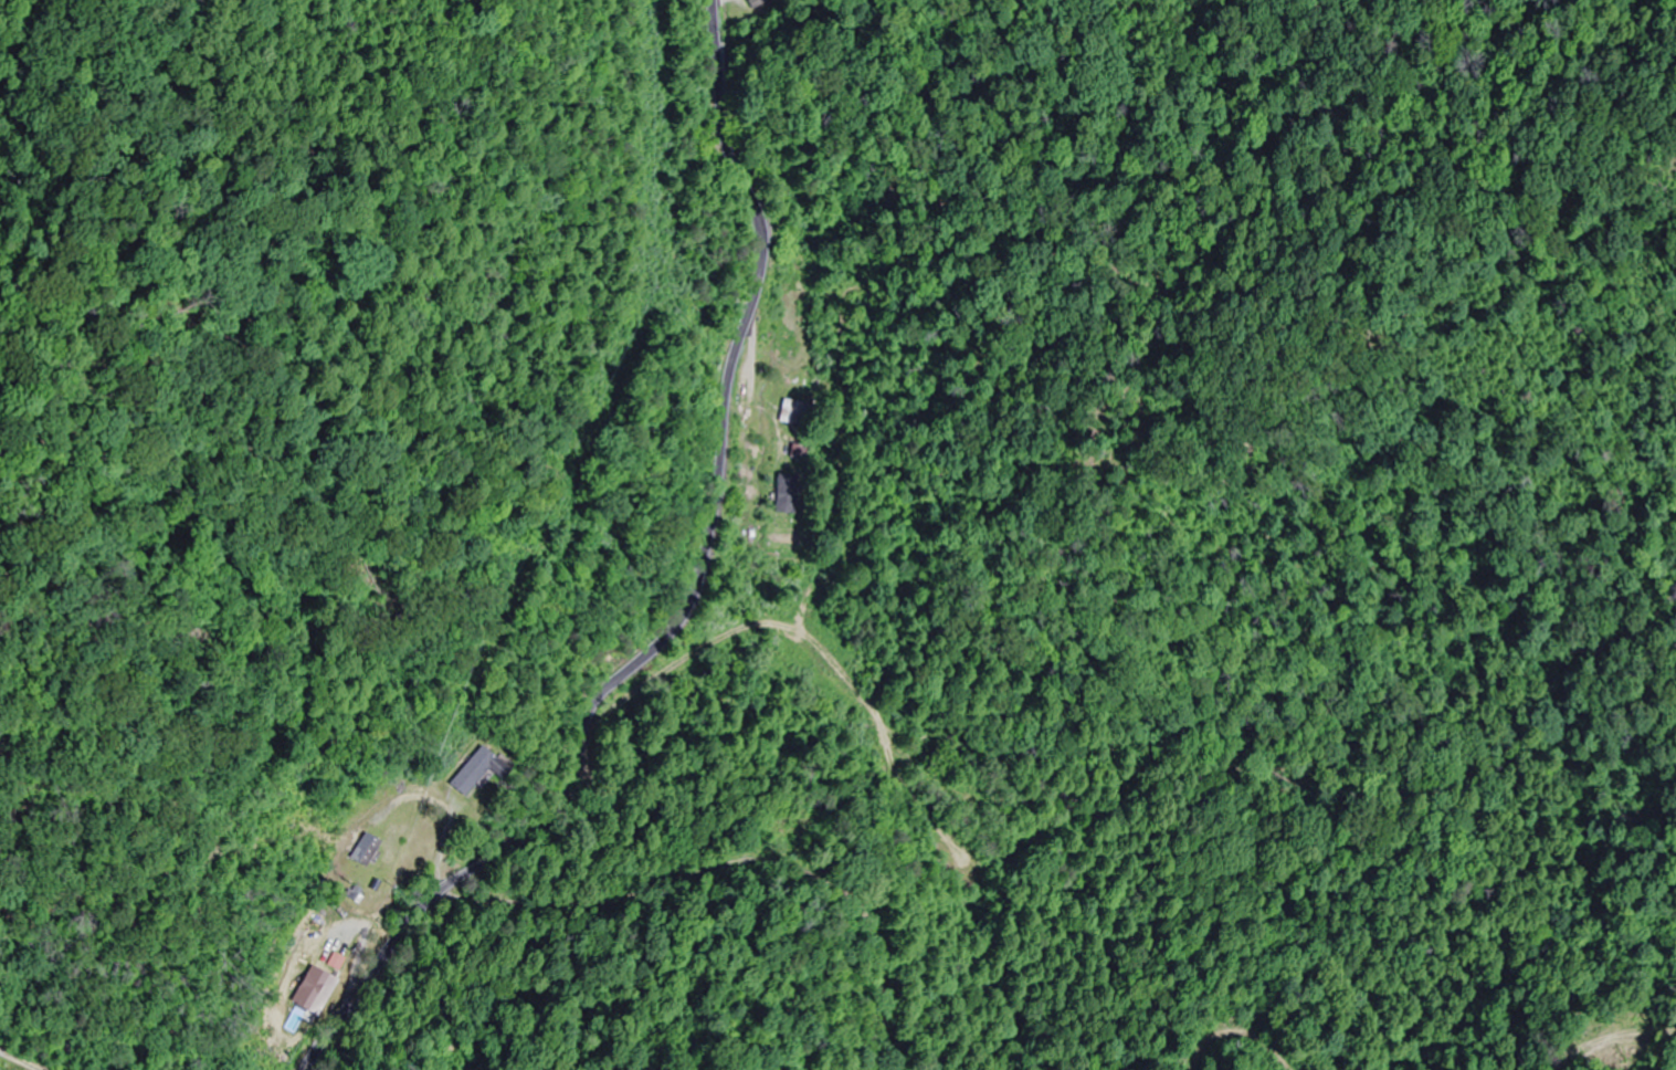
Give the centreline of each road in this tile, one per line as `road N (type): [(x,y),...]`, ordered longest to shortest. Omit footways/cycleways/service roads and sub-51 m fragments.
road 1 (secondary): [(303,1069),(421,904),(547,816),(567,787),(600,691),(663,636),(694,591),(761,235),(728,133),(714,0)]

